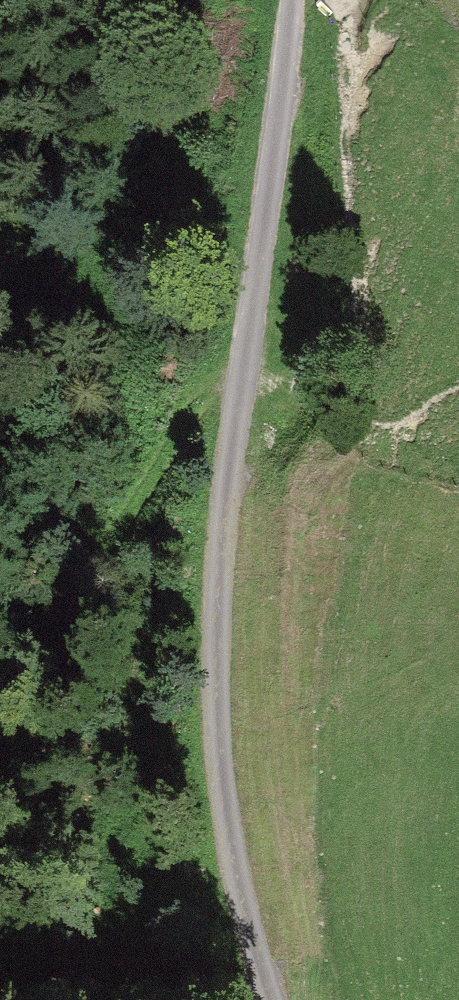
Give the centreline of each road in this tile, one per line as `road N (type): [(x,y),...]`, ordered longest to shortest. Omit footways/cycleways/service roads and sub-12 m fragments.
road 1 (track): [(273,999),(231,828),(216,718),(223,517),(291,0)]
road 2 (track): [(0,684),(189,398),(246,349)]

